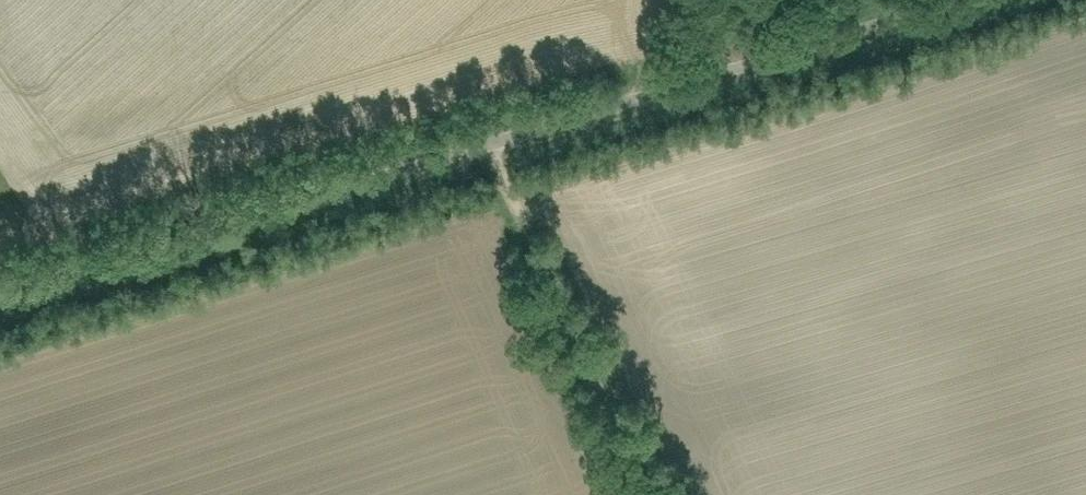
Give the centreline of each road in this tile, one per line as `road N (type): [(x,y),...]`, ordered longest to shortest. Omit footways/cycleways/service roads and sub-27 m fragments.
road 1 (unclassified): [(0,290),(963,0)]
road 2 (track): [(656,494),(529,235),(494,142)]

